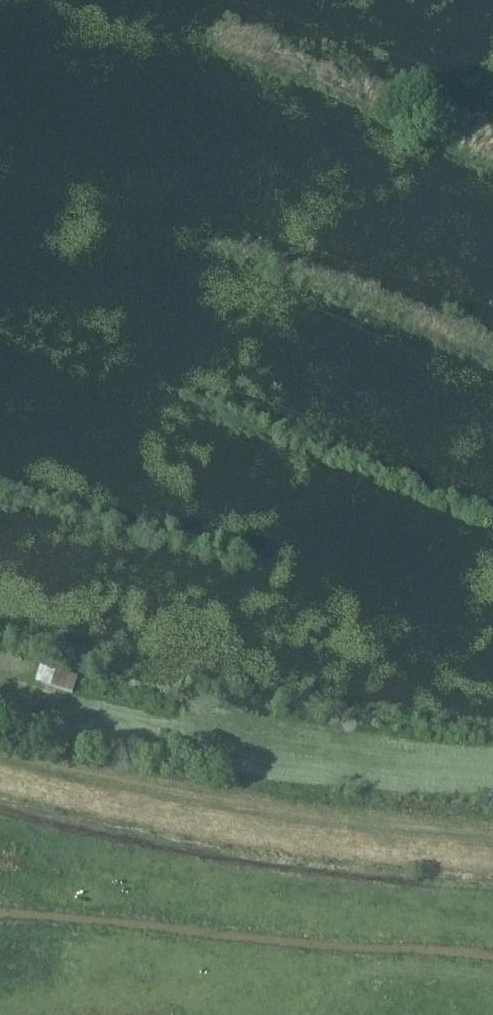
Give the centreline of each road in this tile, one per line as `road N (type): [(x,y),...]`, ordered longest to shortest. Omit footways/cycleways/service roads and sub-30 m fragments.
road 1 (track): [(492,837),(367,829),(120,788),(0,757)]
road 2 (track): [(158,723),(0,690)]

